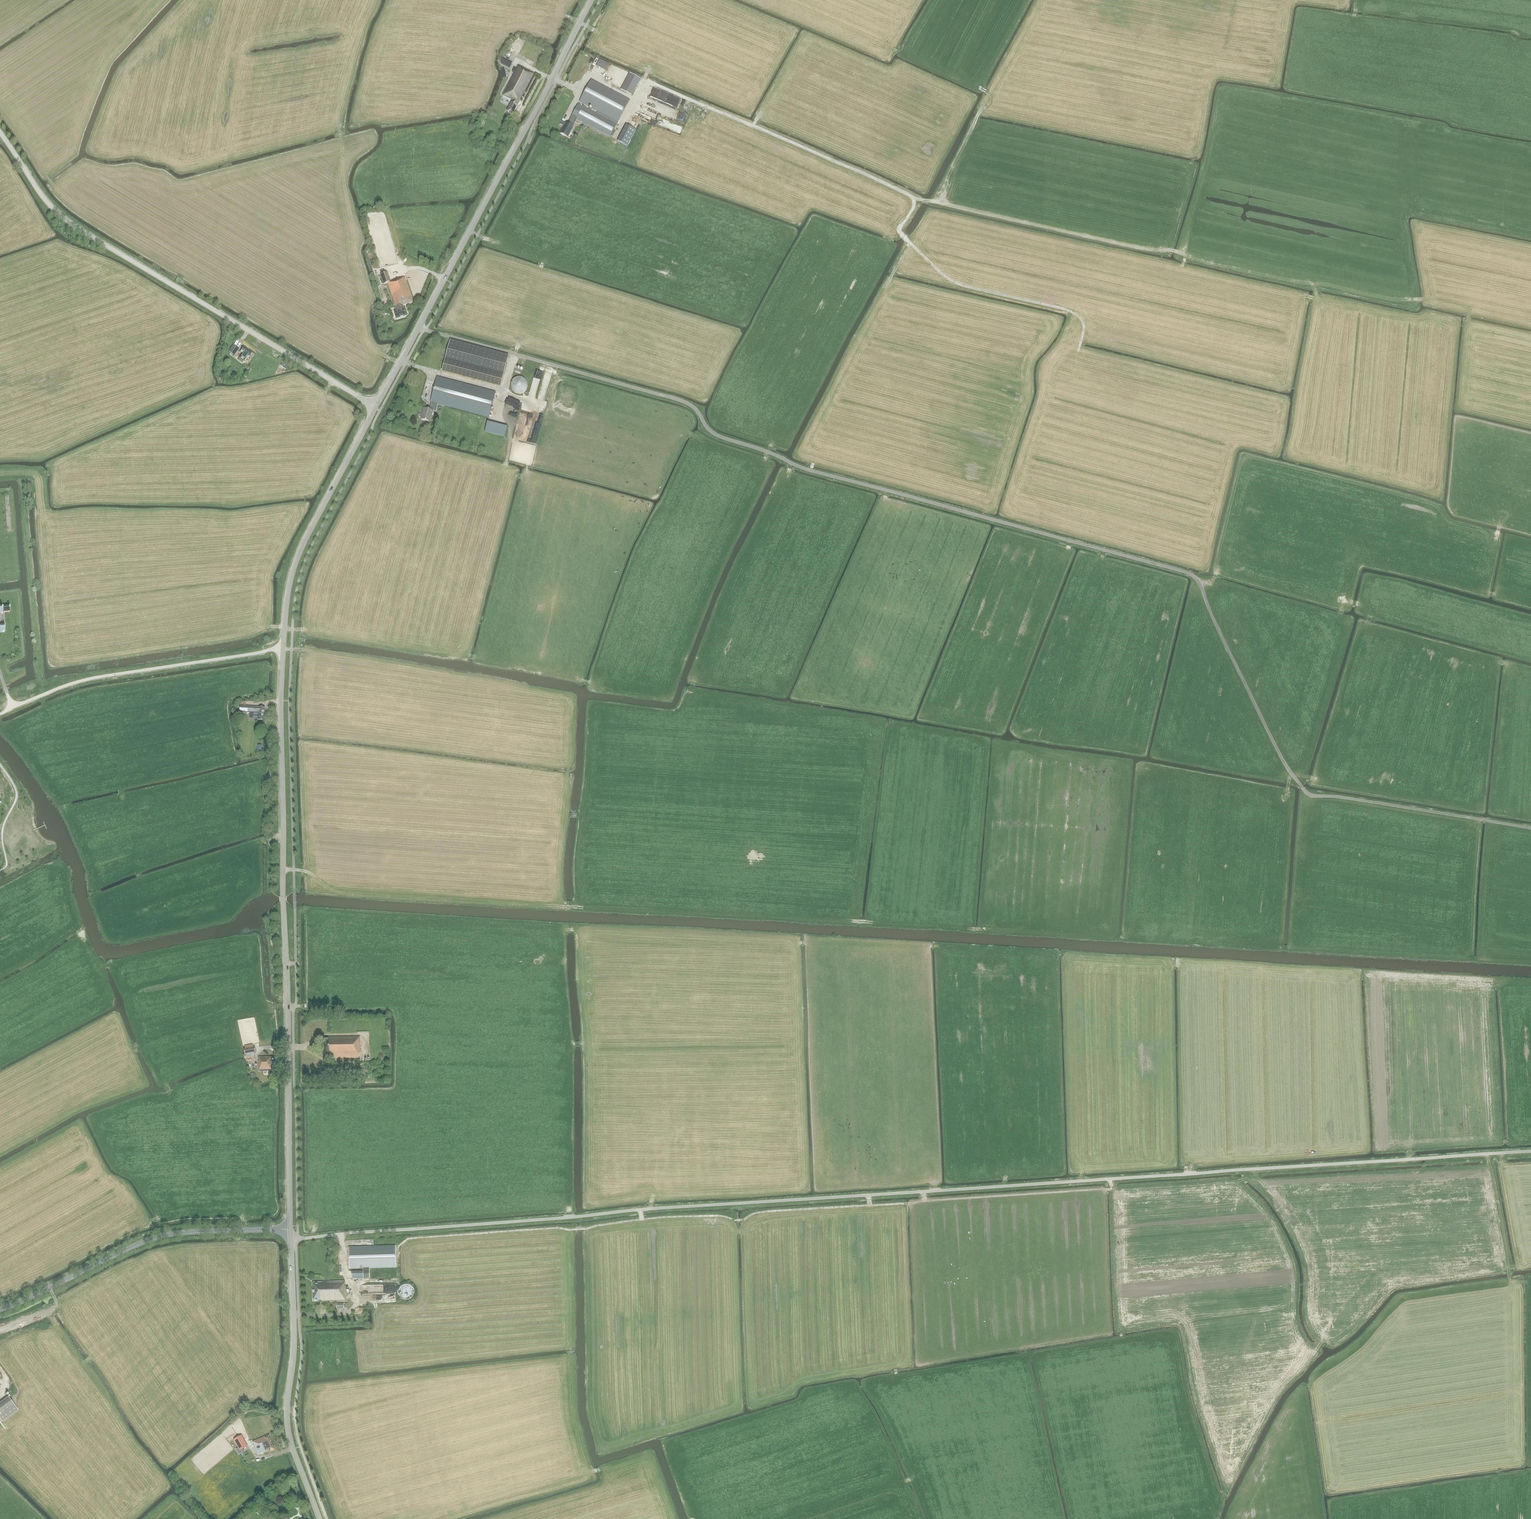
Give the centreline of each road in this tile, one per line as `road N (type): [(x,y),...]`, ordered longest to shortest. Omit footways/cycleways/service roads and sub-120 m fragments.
road 1 (track): [(1530,828),(1307,793),(1191,575),(806,469),(714,434),(679,400),(419,327)]
road 2 (secondary): [(290,1229),(286,612),(297,559),(376,406)]
road 3 (track): [(1109,1179),(1108,1190),(408,1238),(397,1257)]
road 4 (track): [(1078,351),(1084,326),(1077,315),(965,286),(936,269),(900,230),(911,196),(644,79)]
road 5 (tertiary): [(376,406),(75,226),(41,194),(0,132)]
road 6 (secondary): [(376,406),(591,0)]
road 7 (tertiary): [(290,1229),(156,1237),(0,1309)]
road 8 (secondary): [(319,1518),(287,1424),(290,1229)]
road 9 (track): [(43,695),(21,478)]

